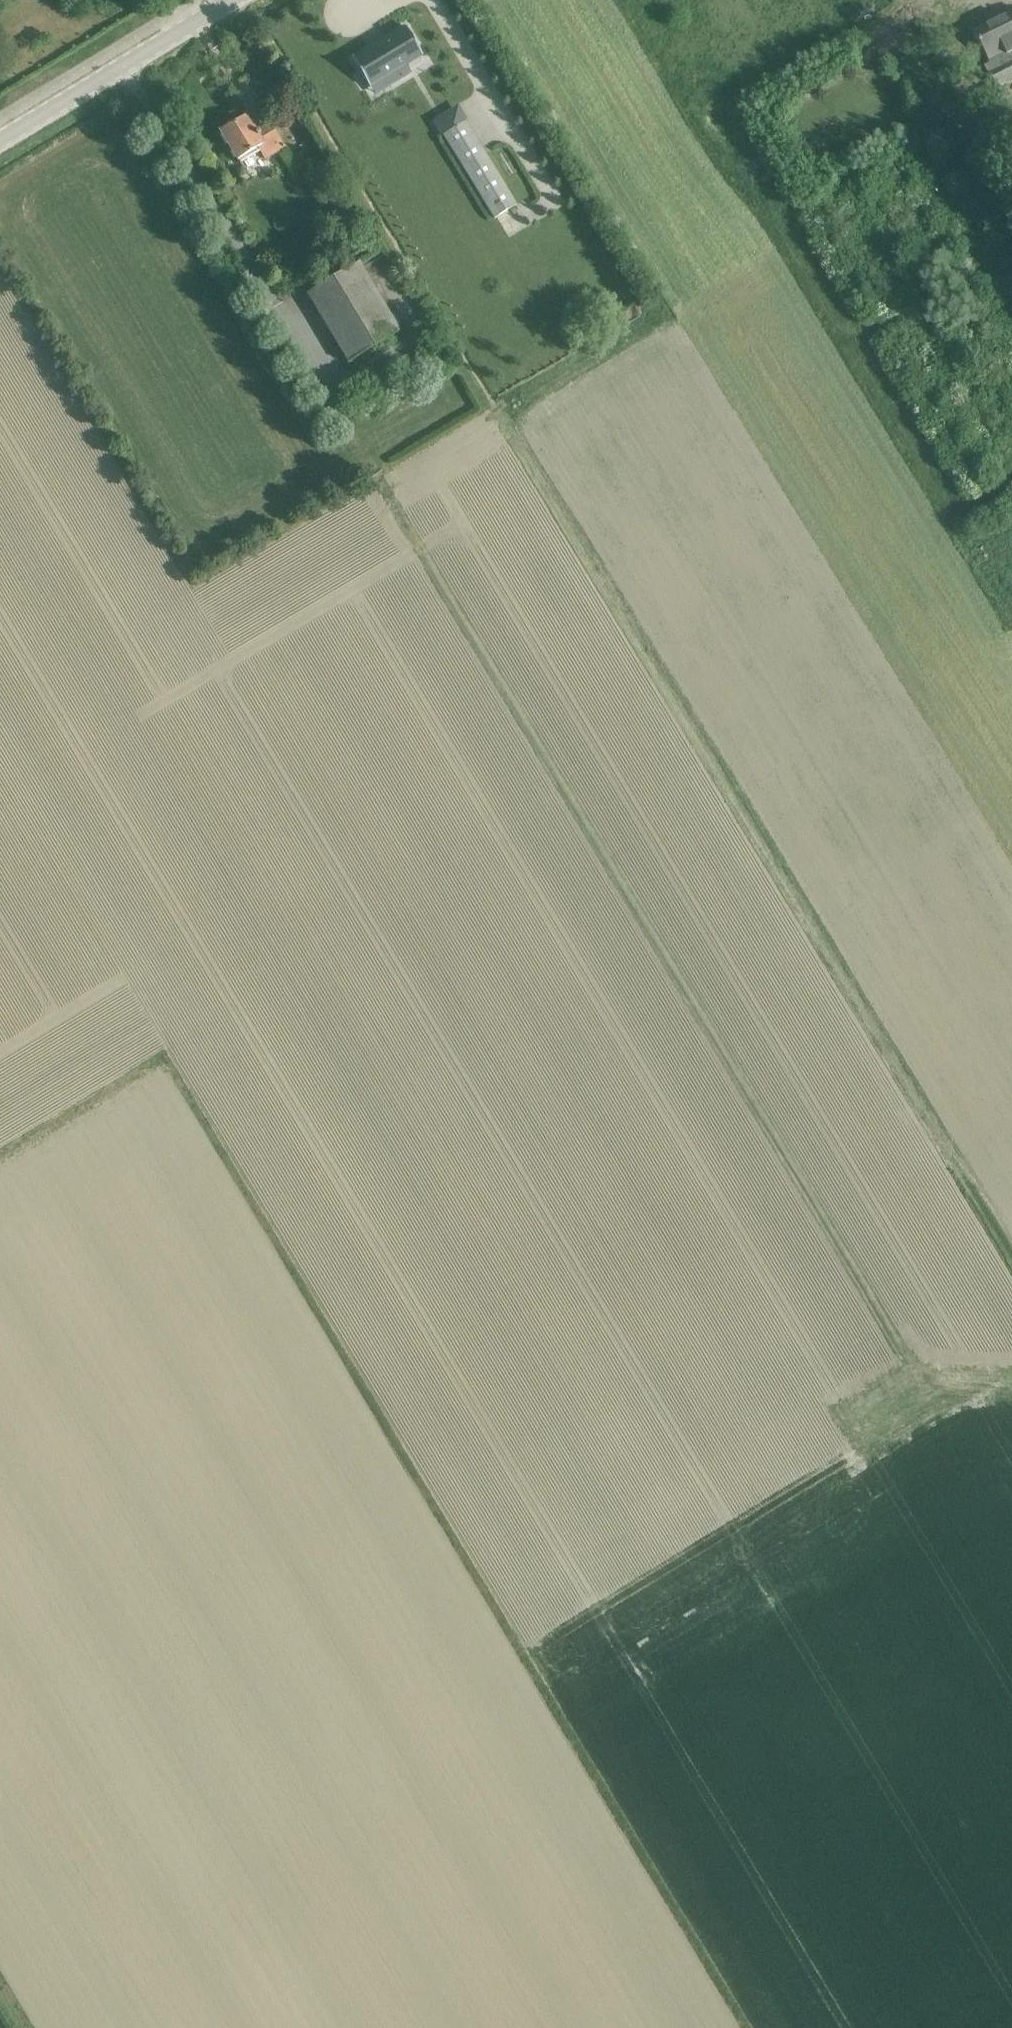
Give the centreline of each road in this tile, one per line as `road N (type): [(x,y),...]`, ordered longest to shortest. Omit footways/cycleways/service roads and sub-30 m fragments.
road 1 (tertiary): [(0,139),(229,0)]
road 2 (track): [(956,1388),(878,1432),(847,1432),(841,1414),(847,1400),(922,1379)]

